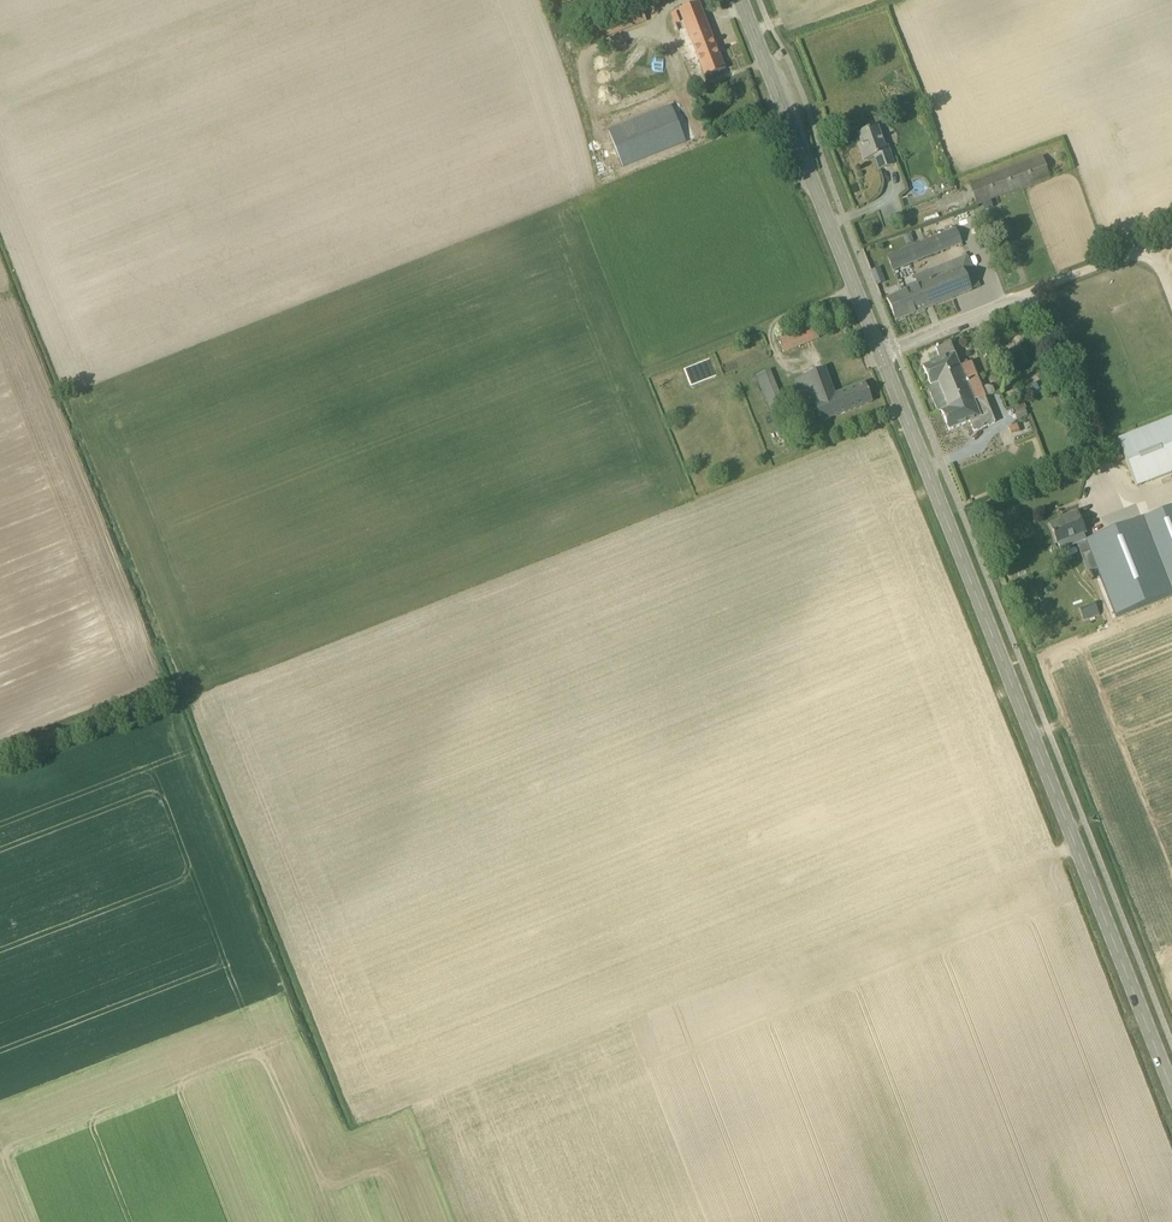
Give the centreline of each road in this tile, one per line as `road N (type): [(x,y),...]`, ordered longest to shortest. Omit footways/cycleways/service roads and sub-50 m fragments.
road 1 (secondary): [(1171,1091),(742,0)]
road 2 (track): [(896,348),(1171,239)]

